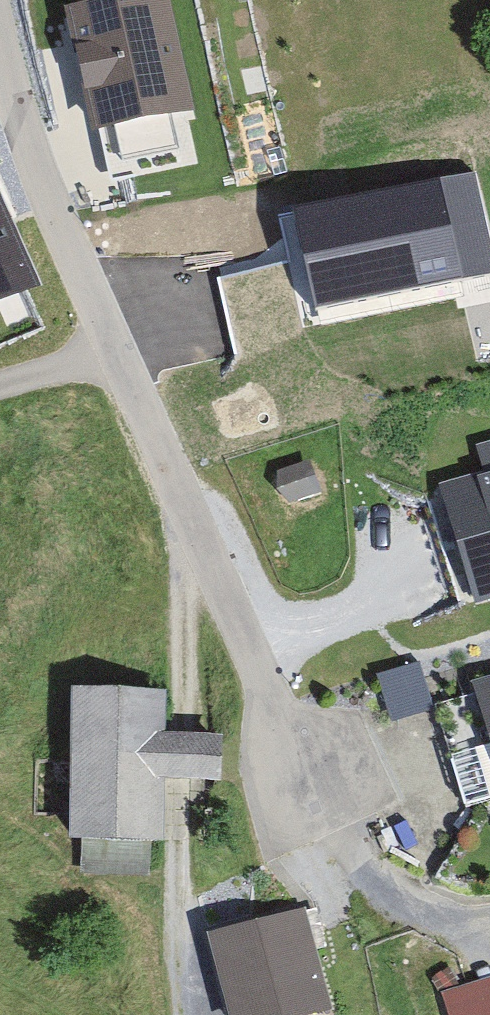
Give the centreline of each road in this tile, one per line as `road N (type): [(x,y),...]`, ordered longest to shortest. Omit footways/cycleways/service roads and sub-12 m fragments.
road 1 (residential): [(105,338),(316,837)]
road 2 (residential): [(0,73),(22,151),(105,338)]
road 3 (track): [(316,837),(353,885),(390,910),(430,918),(489,905)]

